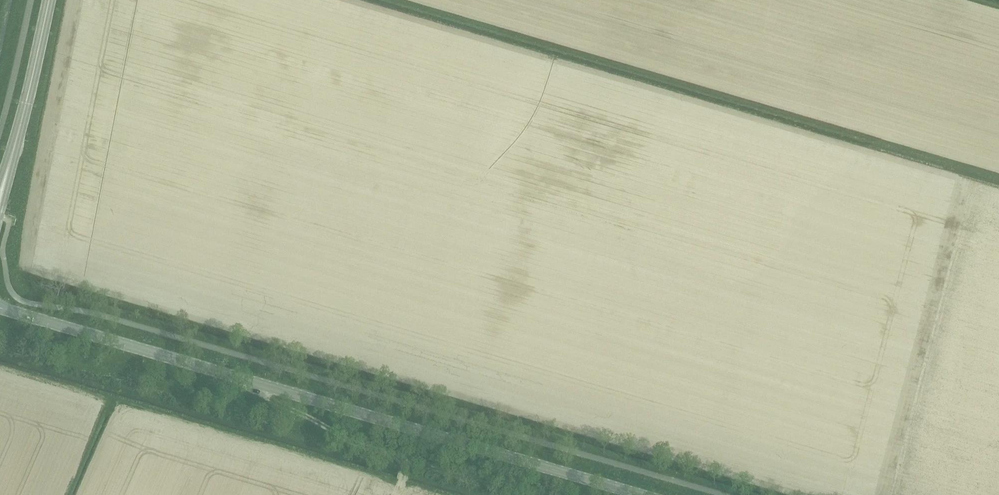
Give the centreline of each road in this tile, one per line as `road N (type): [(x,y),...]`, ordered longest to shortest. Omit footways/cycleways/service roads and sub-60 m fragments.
road 1 (tertiary): [(640,494),(0,308)]

